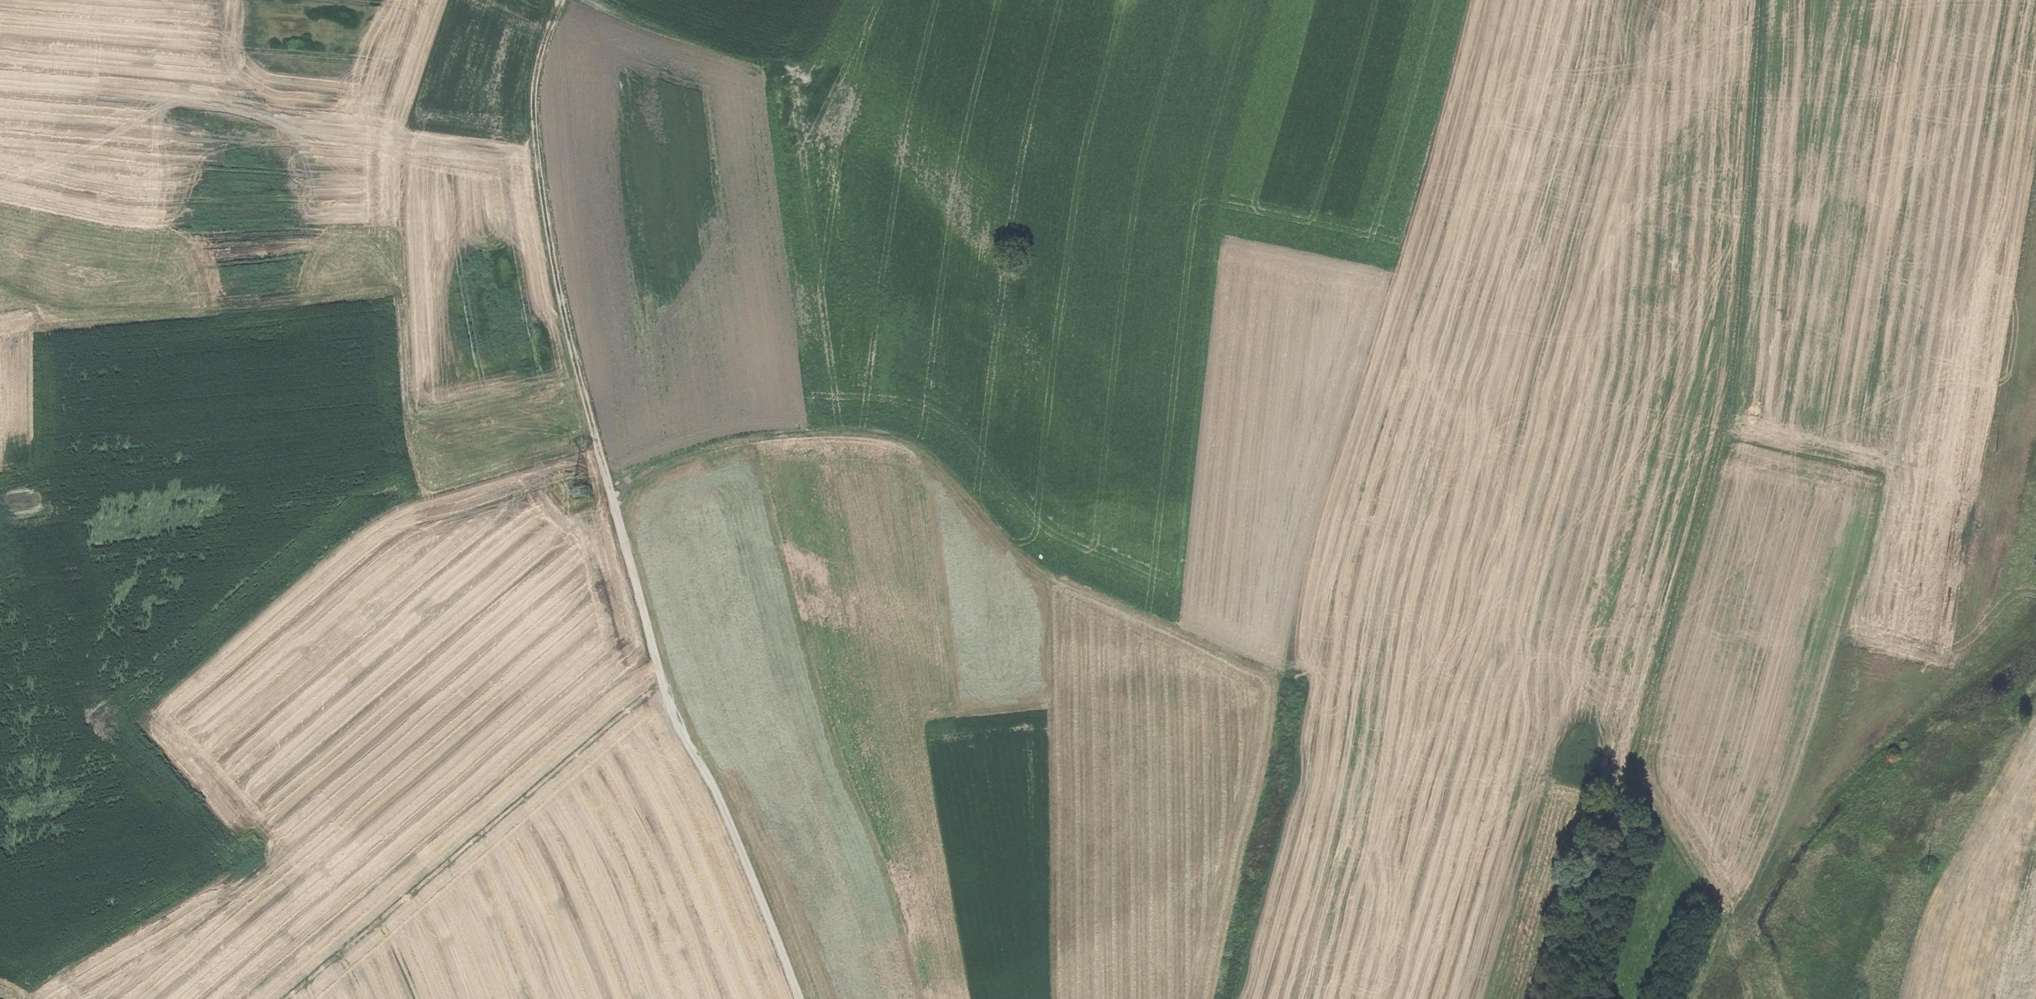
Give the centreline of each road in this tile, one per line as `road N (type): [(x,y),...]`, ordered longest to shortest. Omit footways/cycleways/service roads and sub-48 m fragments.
road 1 (track): [(562,0),(542,50),(532,114),(540,199),(580,386),(661,683),(728,819),(799,998)]
road 2 (track): [(1684,998),(1719,923),(1716,907),(1660,830),(1634,776),(1738,367),(1767,0)]

